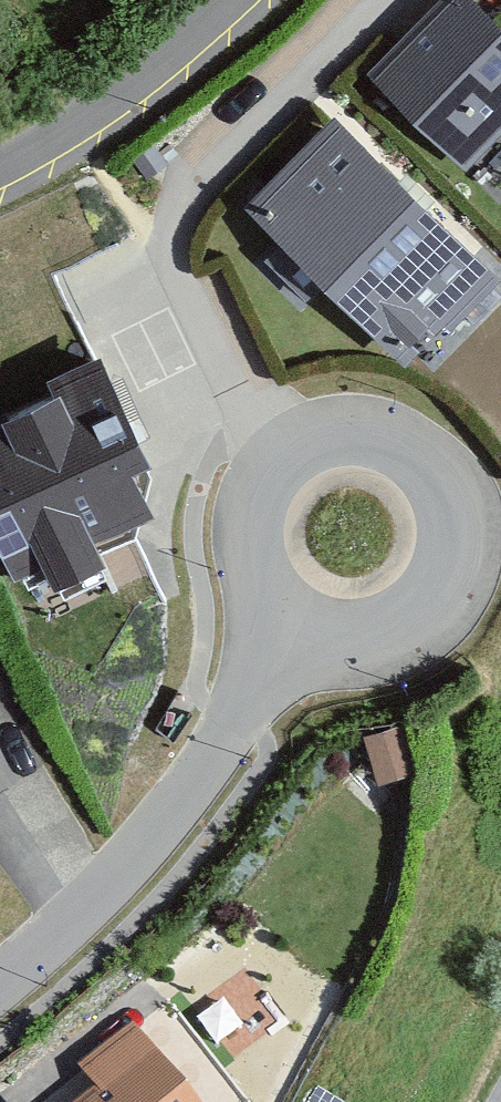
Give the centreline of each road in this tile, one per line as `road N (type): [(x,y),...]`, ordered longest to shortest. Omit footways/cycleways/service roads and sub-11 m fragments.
road 1 (residential): [(292,629),(356,647),(389,640),(441,598),(458,534),(434,472),(406,448),(372,435),(335,434),(300,445),(271,468)]
road 2 (residential): [(0,975),(80,910),(231,734),(292,629)]
road 3 (residential): [(0,177),(85,125),(250,0)]
road 4 (residential): [(271,468),(252,499),(244,535),(248,571),(265,604),(292,629)]

